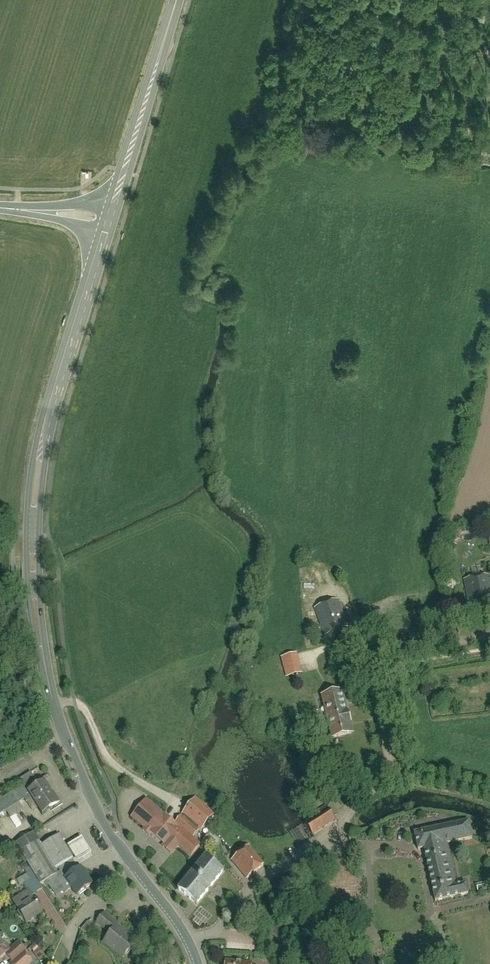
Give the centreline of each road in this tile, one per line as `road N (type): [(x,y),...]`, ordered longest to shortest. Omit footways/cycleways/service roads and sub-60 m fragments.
road 1 (tertiary): [(102,221),(42,449),(33,528),(36,622),(53,707),(93,805),(192,948)]
road 2 (residential): [(192,948),(376,786),(388,746),(373,671),(489,648)]
road 3 (tertiary): [(102,221),(175,0)]

